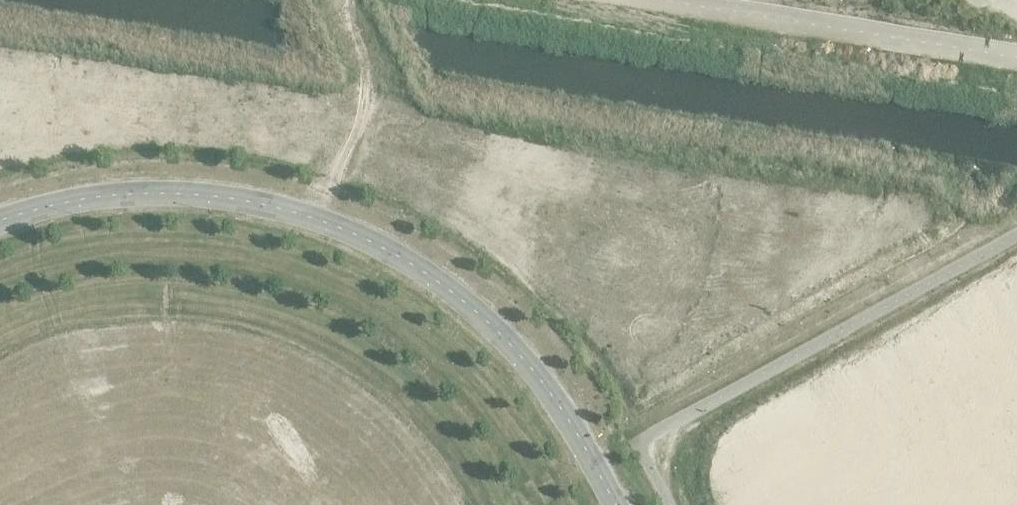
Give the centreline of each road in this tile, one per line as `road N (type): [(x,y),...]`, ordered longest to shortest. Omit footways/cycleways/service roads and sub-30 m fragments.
road 1 (unclassified): [(614,504),(525,361),(443,286),(357,236),(255,202),(157,192),(72,200),(0,220)]
road 2 (track): [(659,276),(508,207),(369,80)]
road 3 (track): [(310,216),(360,125),(369,80),(339,0)]

